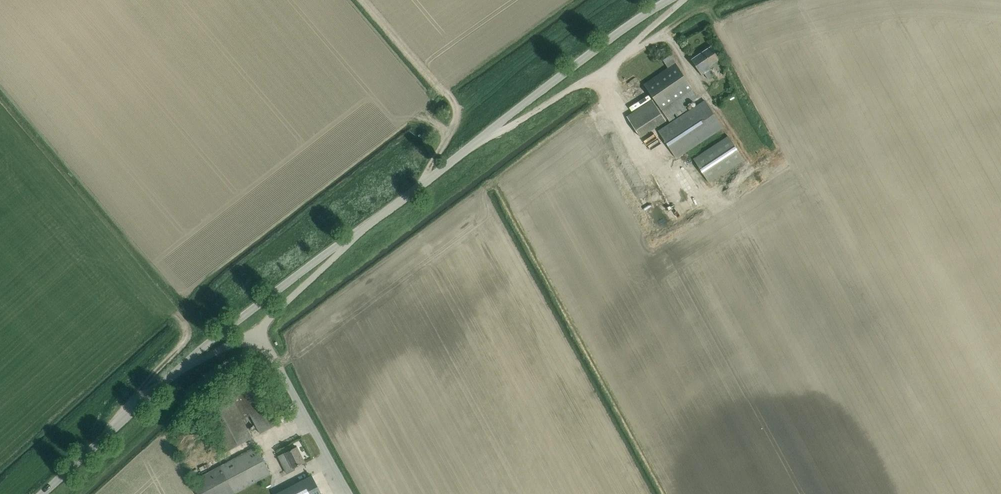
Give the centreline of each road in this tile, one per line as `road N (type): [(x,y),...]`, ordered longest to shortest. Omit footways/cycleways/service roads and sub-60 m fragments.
road 1 (unclassified): [(668,0),(362,228)]
road 2 (unclassified): [(172,373),(362,228)]
road 3 (track): [(420,185),(455,116),(454,100),(368,0)]
road 4 (unclassified): [(349,493),(260,331)]
road 5 (unclassified): [(40,493),(172,373)]
road 6 (unclassified): [(260,331),(362,228)]

